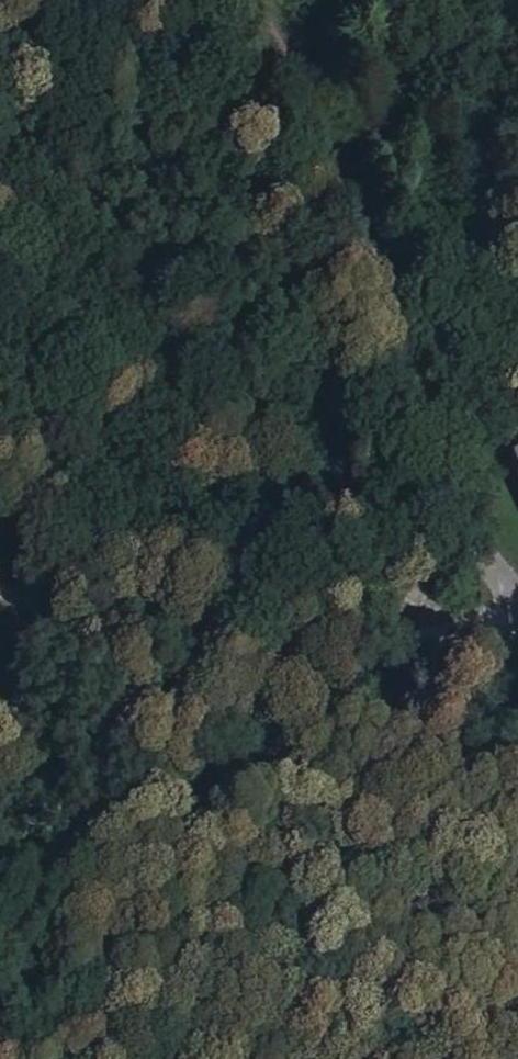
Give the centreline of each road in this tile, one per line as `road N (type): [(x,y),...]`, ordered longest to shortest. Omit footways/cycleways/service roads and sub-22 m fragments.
road 1 (track): [(453,486),(249,0)]
road 2 (unclassified): [(517,612),(453,486)]

